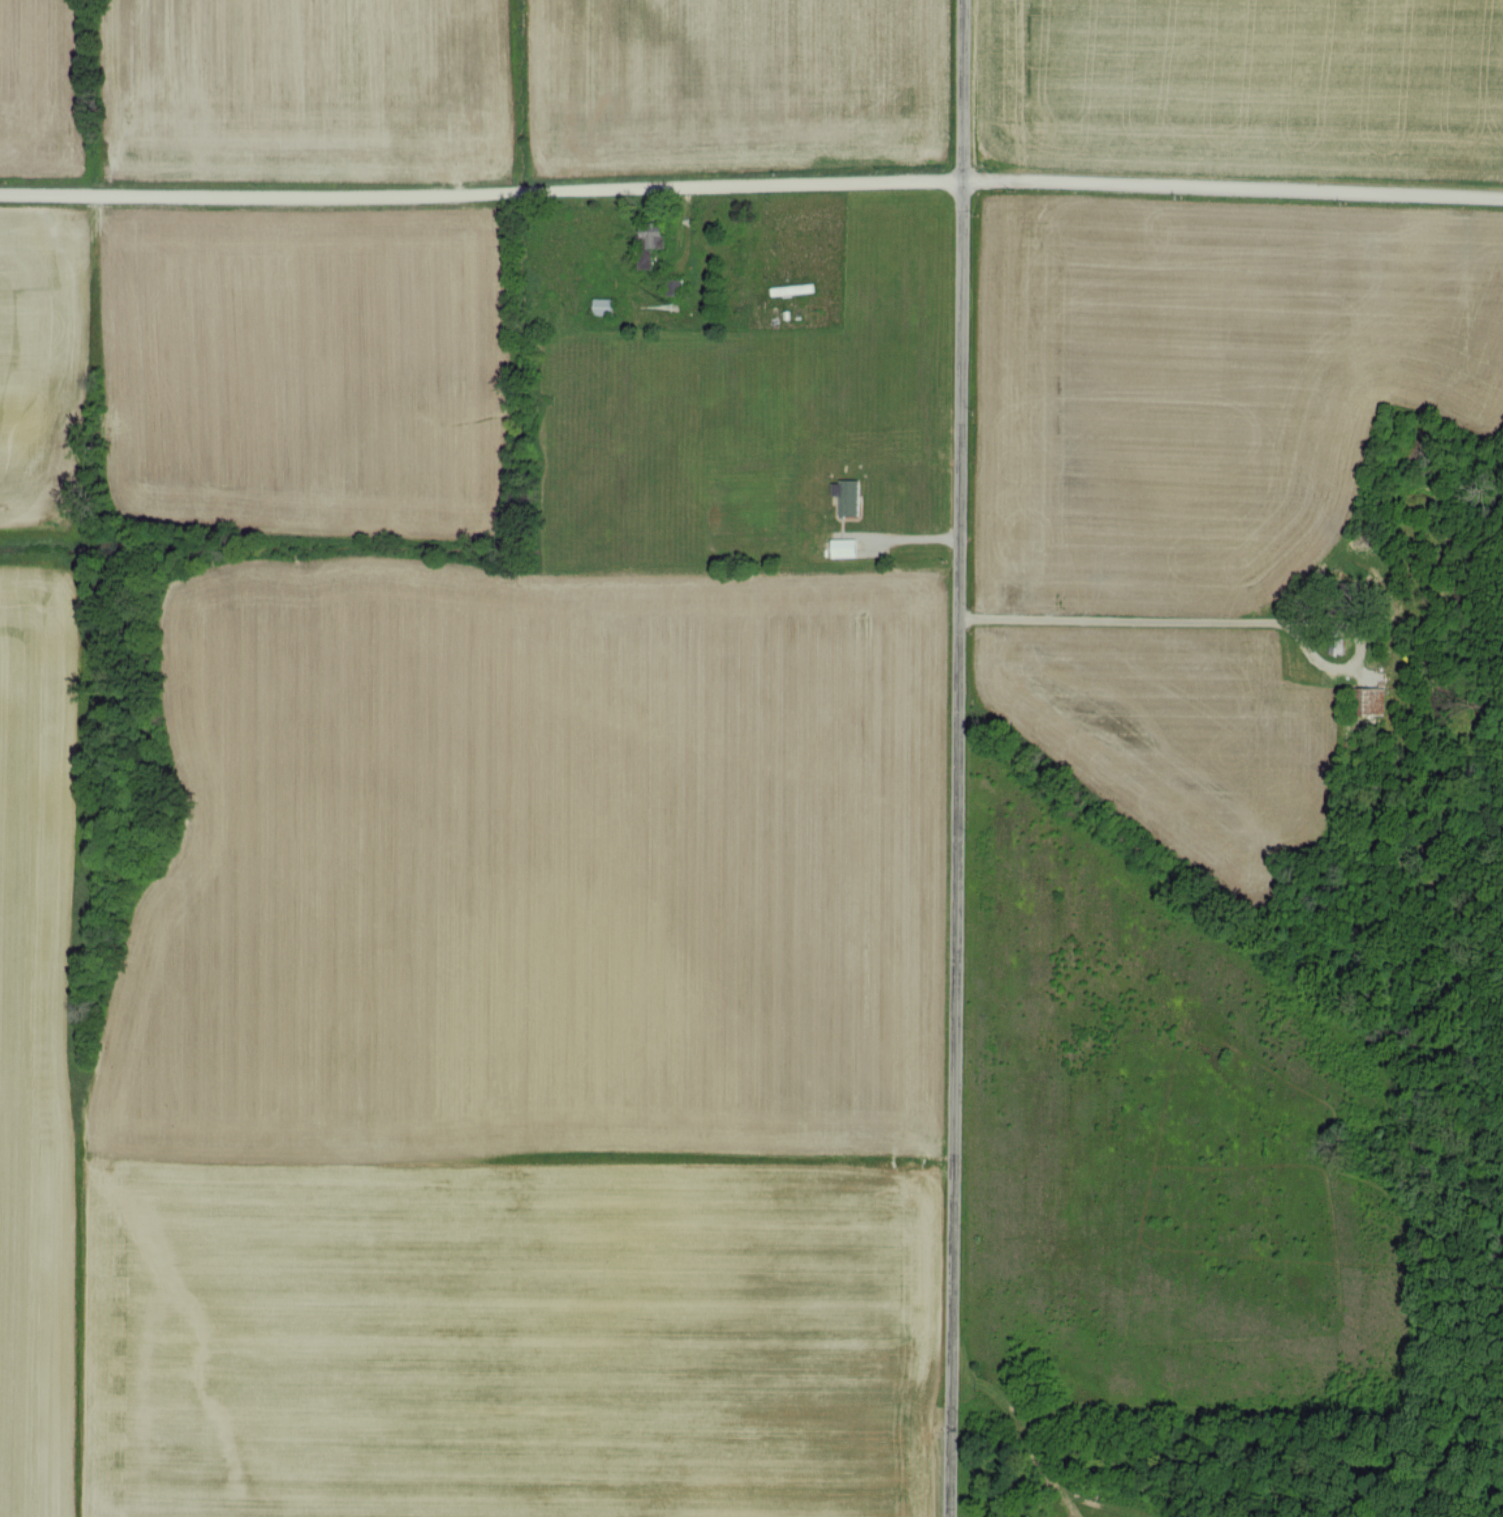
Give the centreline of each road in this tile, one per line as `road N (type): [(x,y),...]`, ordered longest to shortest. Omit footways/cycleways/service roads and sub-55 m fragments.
road 1 (tertiary): [(952,1516),(963,183)]
road 2 (residential): [(963,183),(396,196),(0,194)]
road 3 (residential): [(1502,199),(963,183)]
road 4 (tertiary): [(963,183),(964,0)]

